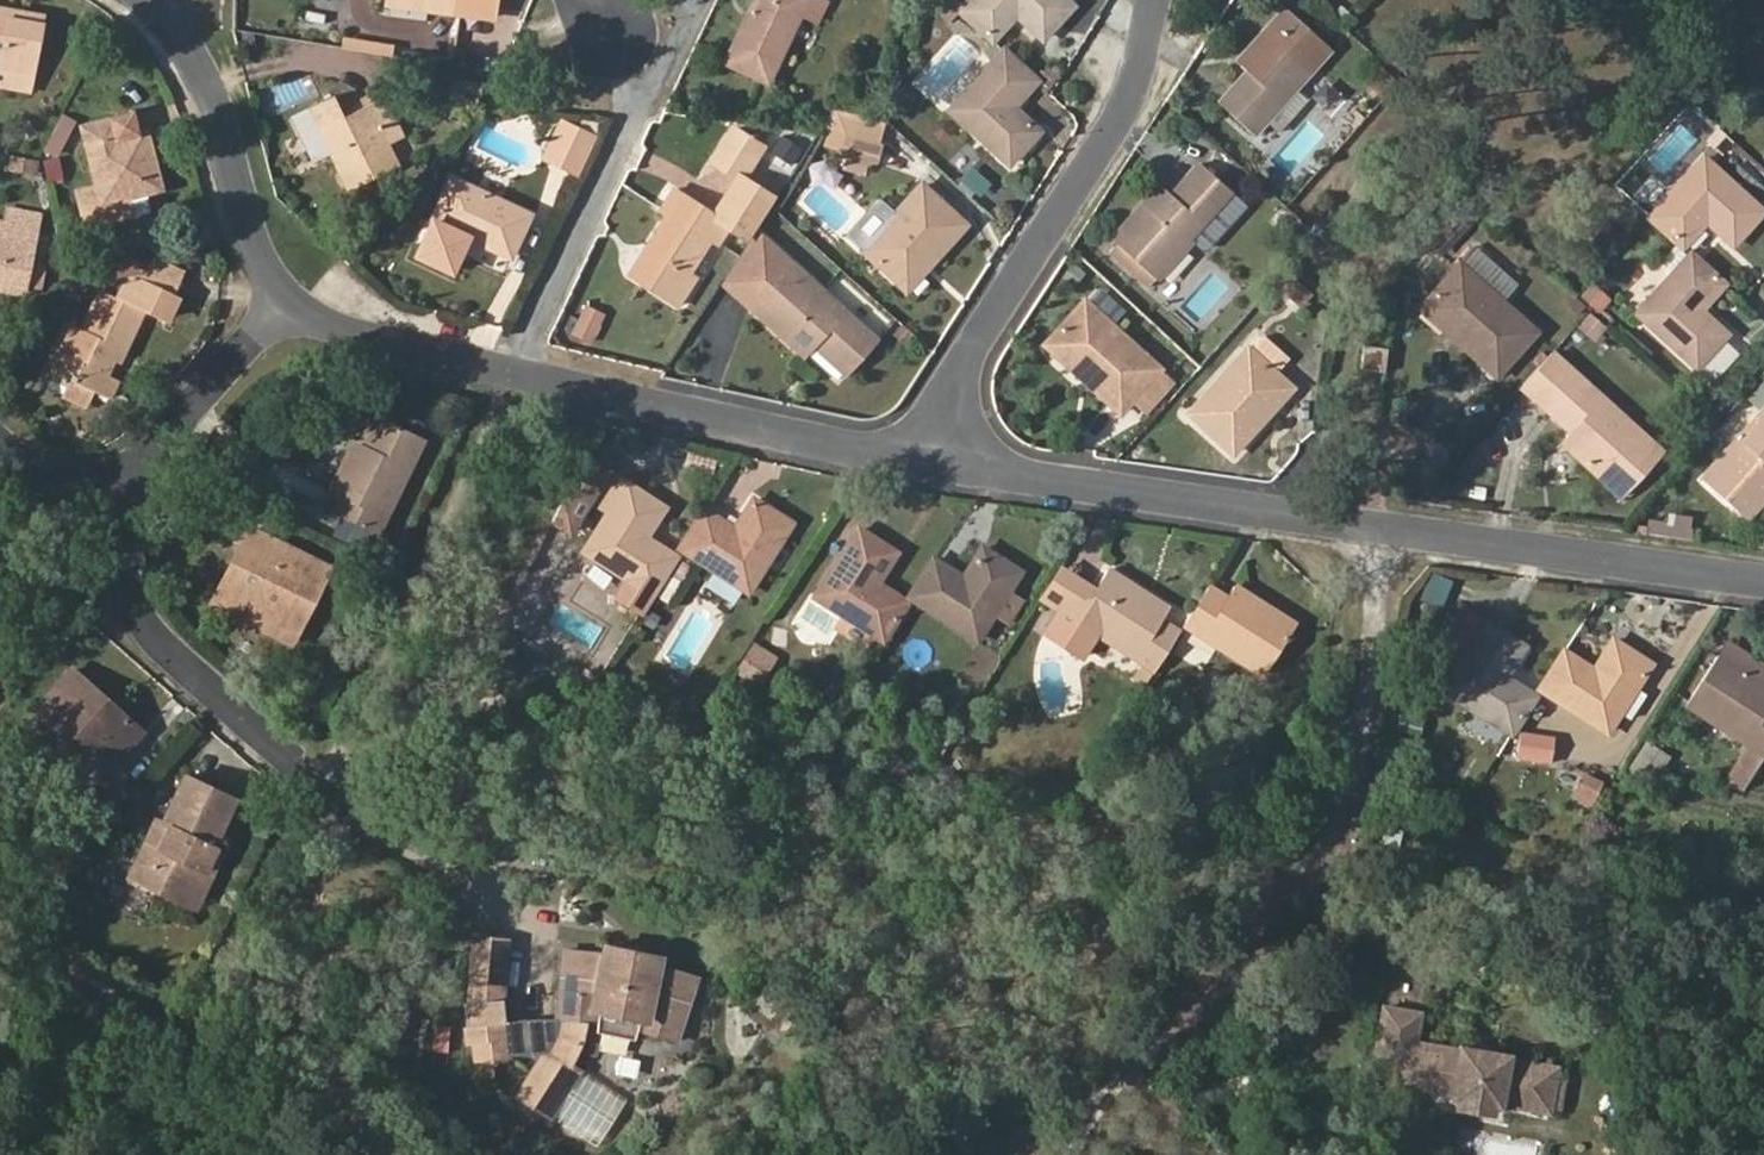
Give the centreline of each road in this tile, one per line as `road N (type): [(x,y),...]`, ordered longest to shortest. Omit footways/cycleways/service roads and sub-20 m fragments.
road 1 (residential): [(1763,579),(930,450)]
road 2 (residential): [(1157,0),(1113,129),(971,360),(930,450)]
road 3 (residential): [(930,450),(512,368)]
road 4 (residential): [(108,495),(138,619),(356,816)]
road 5 (residential): [(285,315),(214,98),(158,5)]
road 6 (residential): [(512,368),(648,73)]
road 7 (residential): [(285,315),(108,495)]
road 8 (residential): [(512,368),(285,315)]
road 9 (residential): [(108,495),(24,462),(0,444)]

